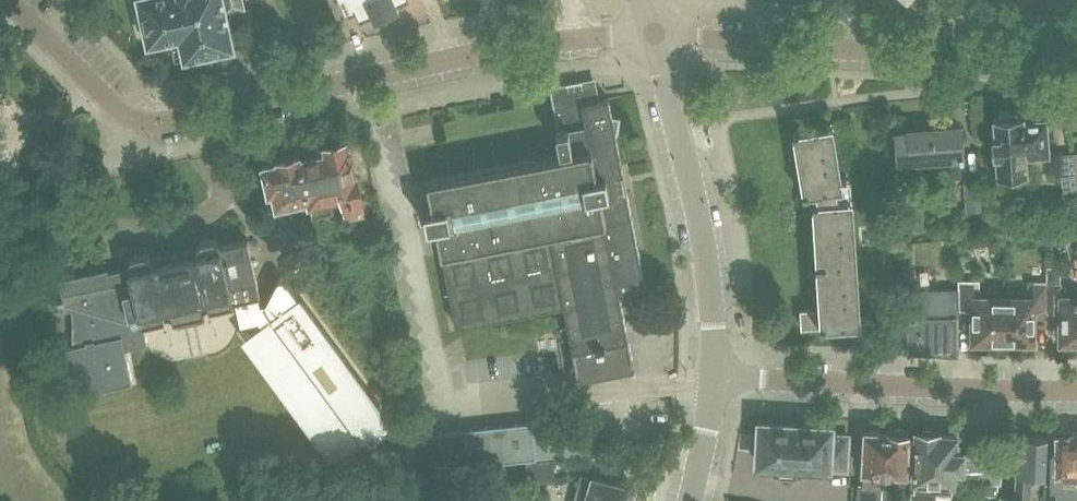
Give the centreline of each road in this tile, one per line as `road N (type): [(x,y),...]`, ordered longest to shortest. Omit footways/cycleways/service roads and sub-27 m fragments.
road 1 (residential): [(12,0),(118,108),(151,122),(502,47),(655,33)]
road 2 (residential): [(655,33),(879,55),(1076,45)]
road 3 (residential): [(1076,391),(715,377)]
road 4 (residential): [(715,377),(706,256),(655,33)]
road 5 (residential): [(690,500),(715,377)]

